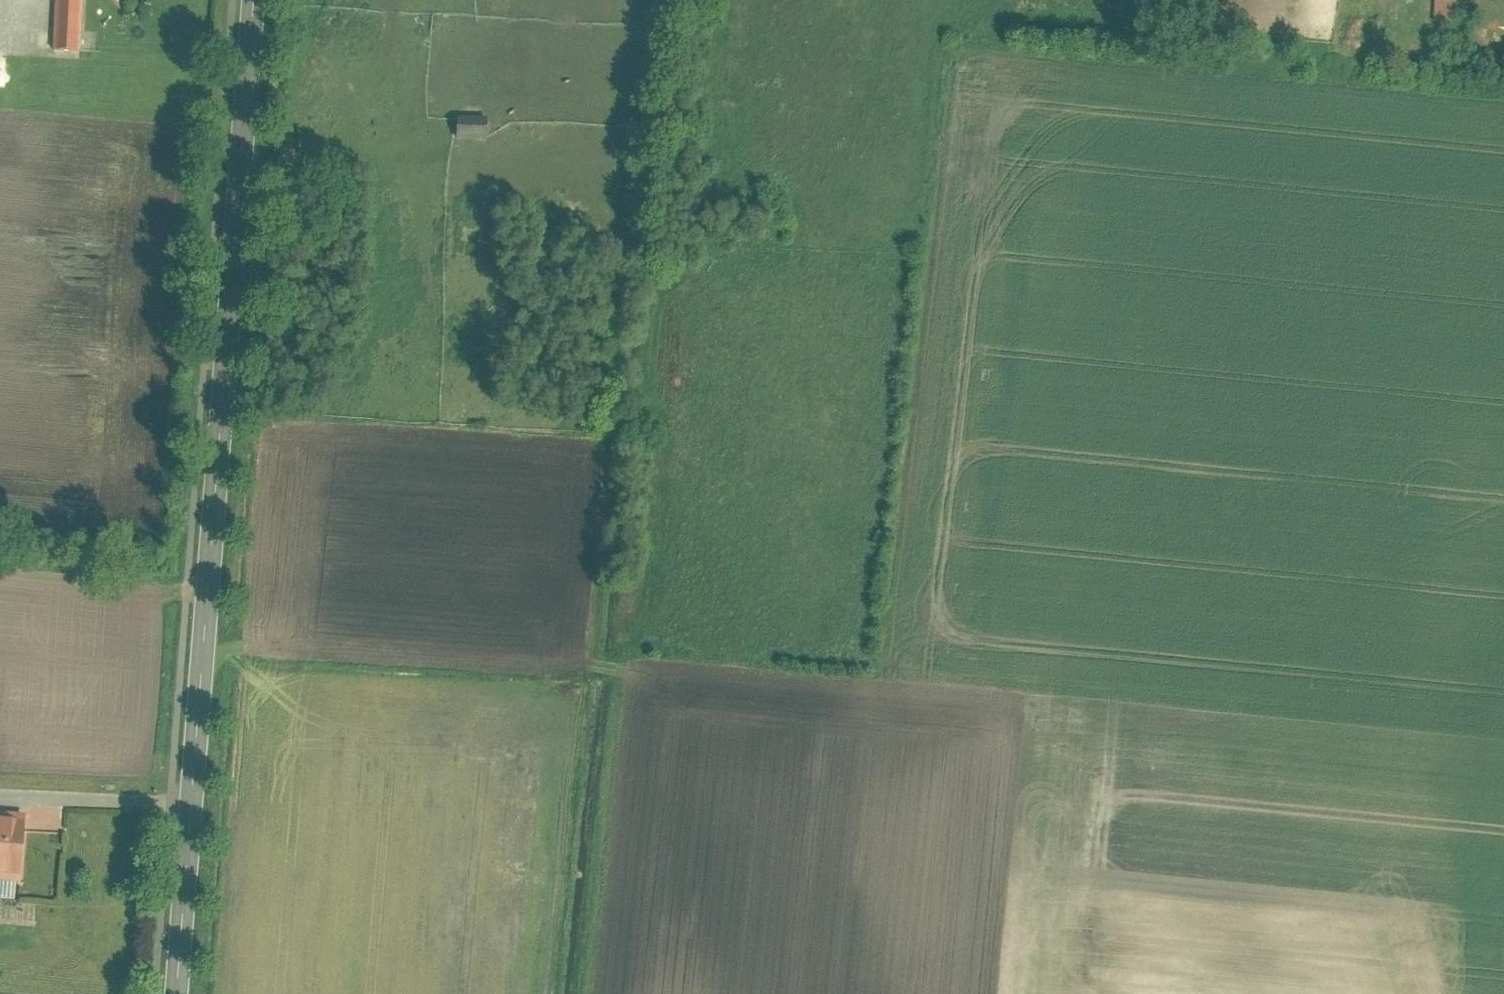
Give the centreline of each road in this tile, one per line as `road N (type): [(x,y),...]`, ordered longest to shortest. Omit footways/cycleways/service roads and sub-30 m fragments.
road 1 (tertiary): [(253,0),(178,993)]

